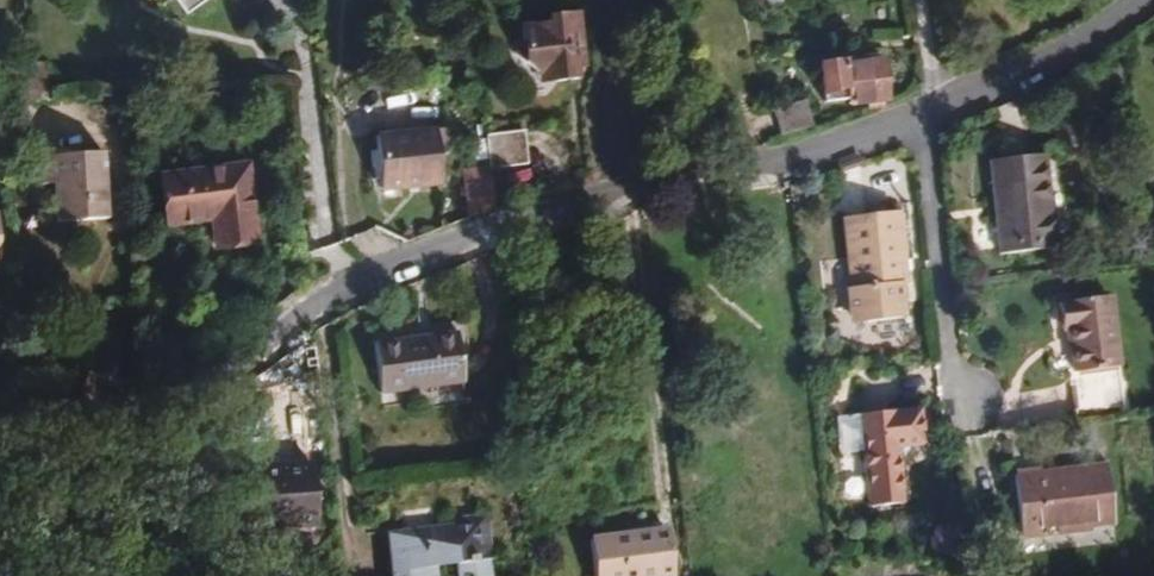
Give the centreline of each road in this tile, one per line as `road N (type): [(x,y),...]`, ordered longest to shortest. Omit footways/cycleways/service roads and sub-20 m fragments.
road 1 (unclassified): [(926,105),(777,158),(623,183),(331,287),(137,418),(0,436)]
road 2 (residential): [(926,105),(974,398)]
road 3 (unclassified): [(1116,0),(1069,39),(926,105)]
road 4 (track): [(137,418),(139,479),(163,514),(185,575)]

